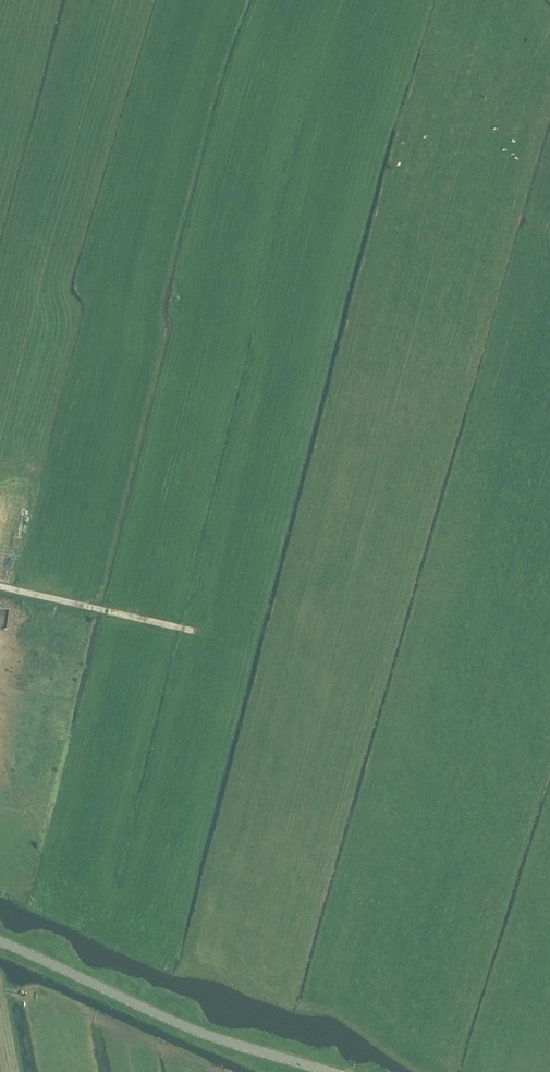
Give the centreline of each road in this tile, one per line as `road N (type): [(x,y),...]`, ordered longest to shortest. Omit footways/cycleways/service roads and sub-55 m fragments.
road 1 (unclassified): [(329,1071),(174,1022),(0,942)]
road 2 (track): [(196,631),(0,588)]

